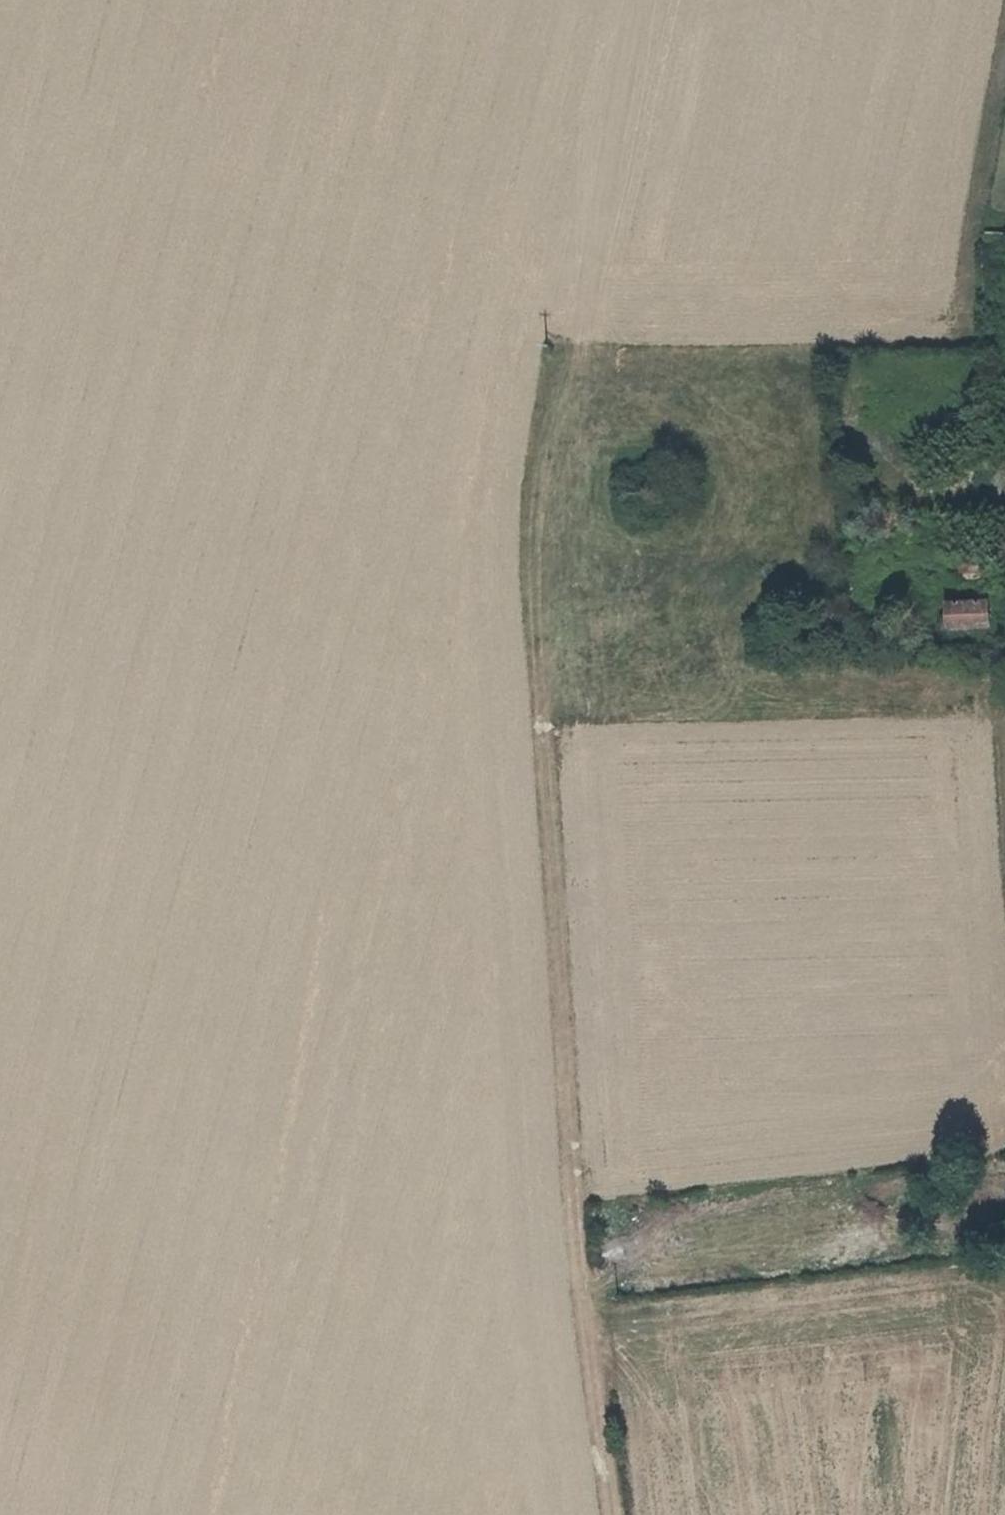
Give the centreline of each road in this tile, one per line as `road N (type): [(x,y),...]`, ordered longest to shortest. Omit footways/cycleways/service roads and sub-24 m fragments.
road 1 (track): [(612,1514),(585,1312),(526,625),(546,378)]

